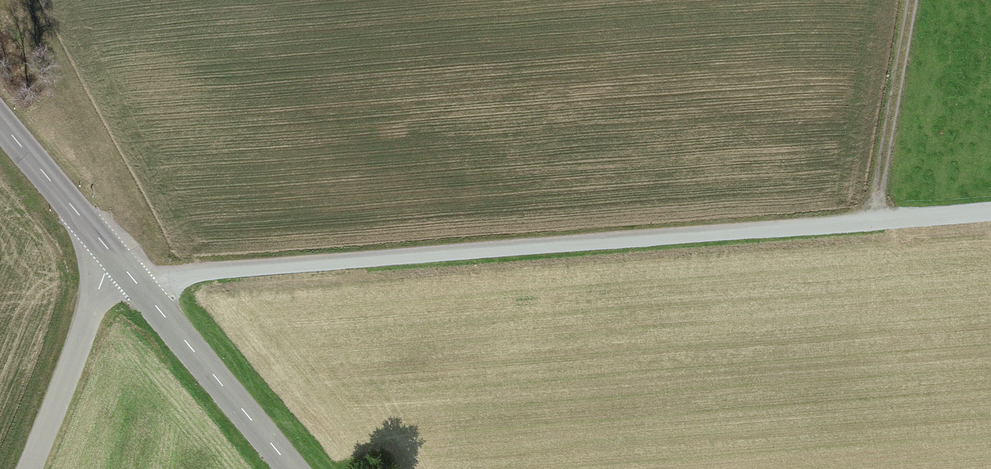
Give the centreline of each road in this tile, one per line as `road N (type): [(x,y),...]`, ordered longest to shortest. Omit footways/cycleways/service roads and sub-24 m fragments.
road 1 (track): [(120,269),(990,213)]
road 2 (tertiary): [(120,269),(286,468)]
road 3 (track): [(877,220),(916,0)]
road 4 (residential): [(30,468),(120,269)]
road 5 (tertiary): [(0,124),(120,269)]

